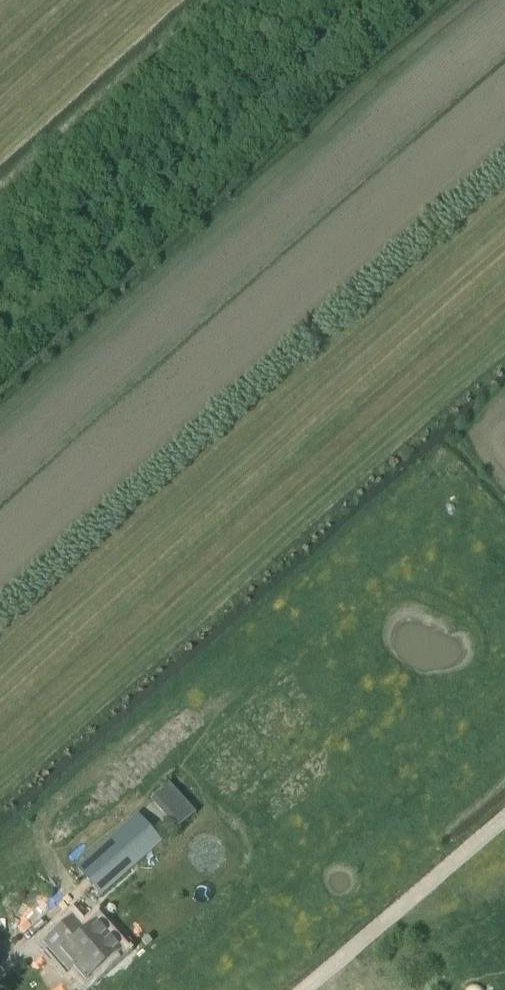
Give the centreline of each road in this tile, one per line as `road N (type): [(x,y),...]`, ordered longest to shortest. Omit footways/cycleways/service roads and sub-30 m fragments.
road 1 (track): [(303,989),(504,816)]

